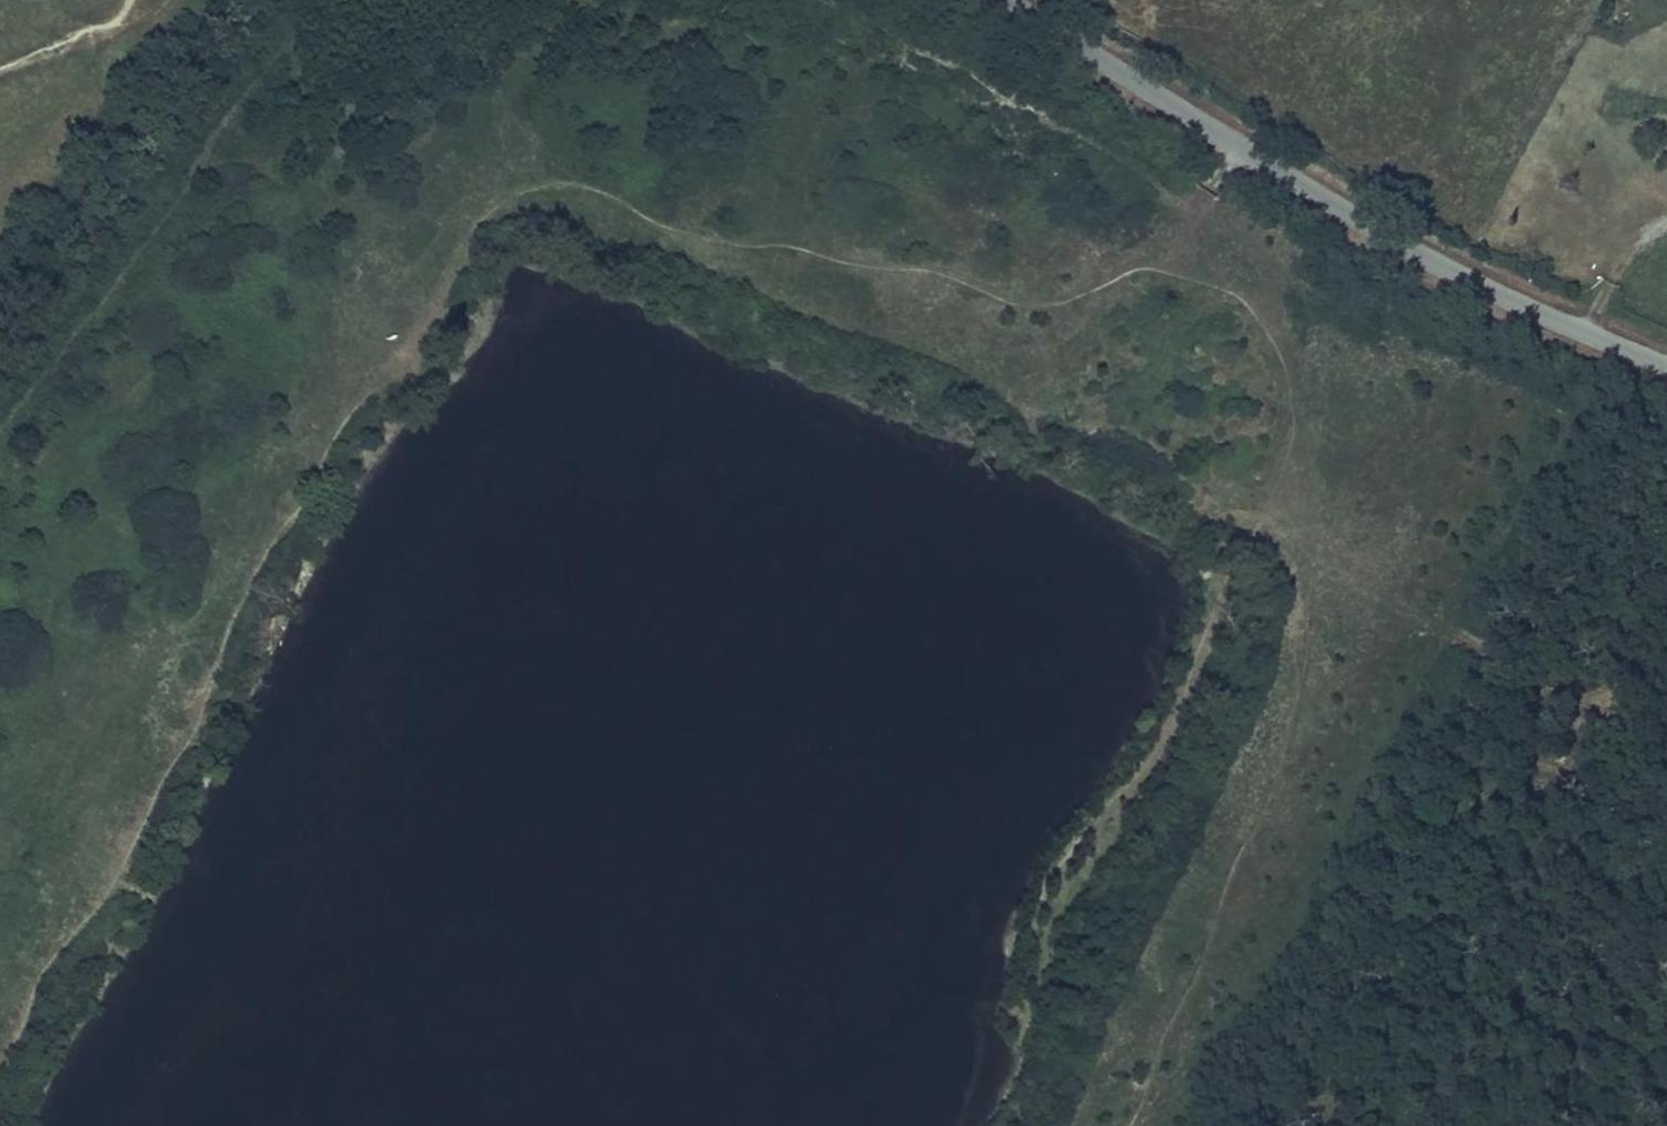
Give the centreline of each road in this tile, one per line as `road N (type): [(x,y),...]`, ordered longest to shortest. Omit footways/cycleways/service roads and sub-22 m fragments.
road 1 (residential): [(1013,0),(1484,286),(1666,363)]
road 2 (track): [(0,76),(106,29),(133,0)]

